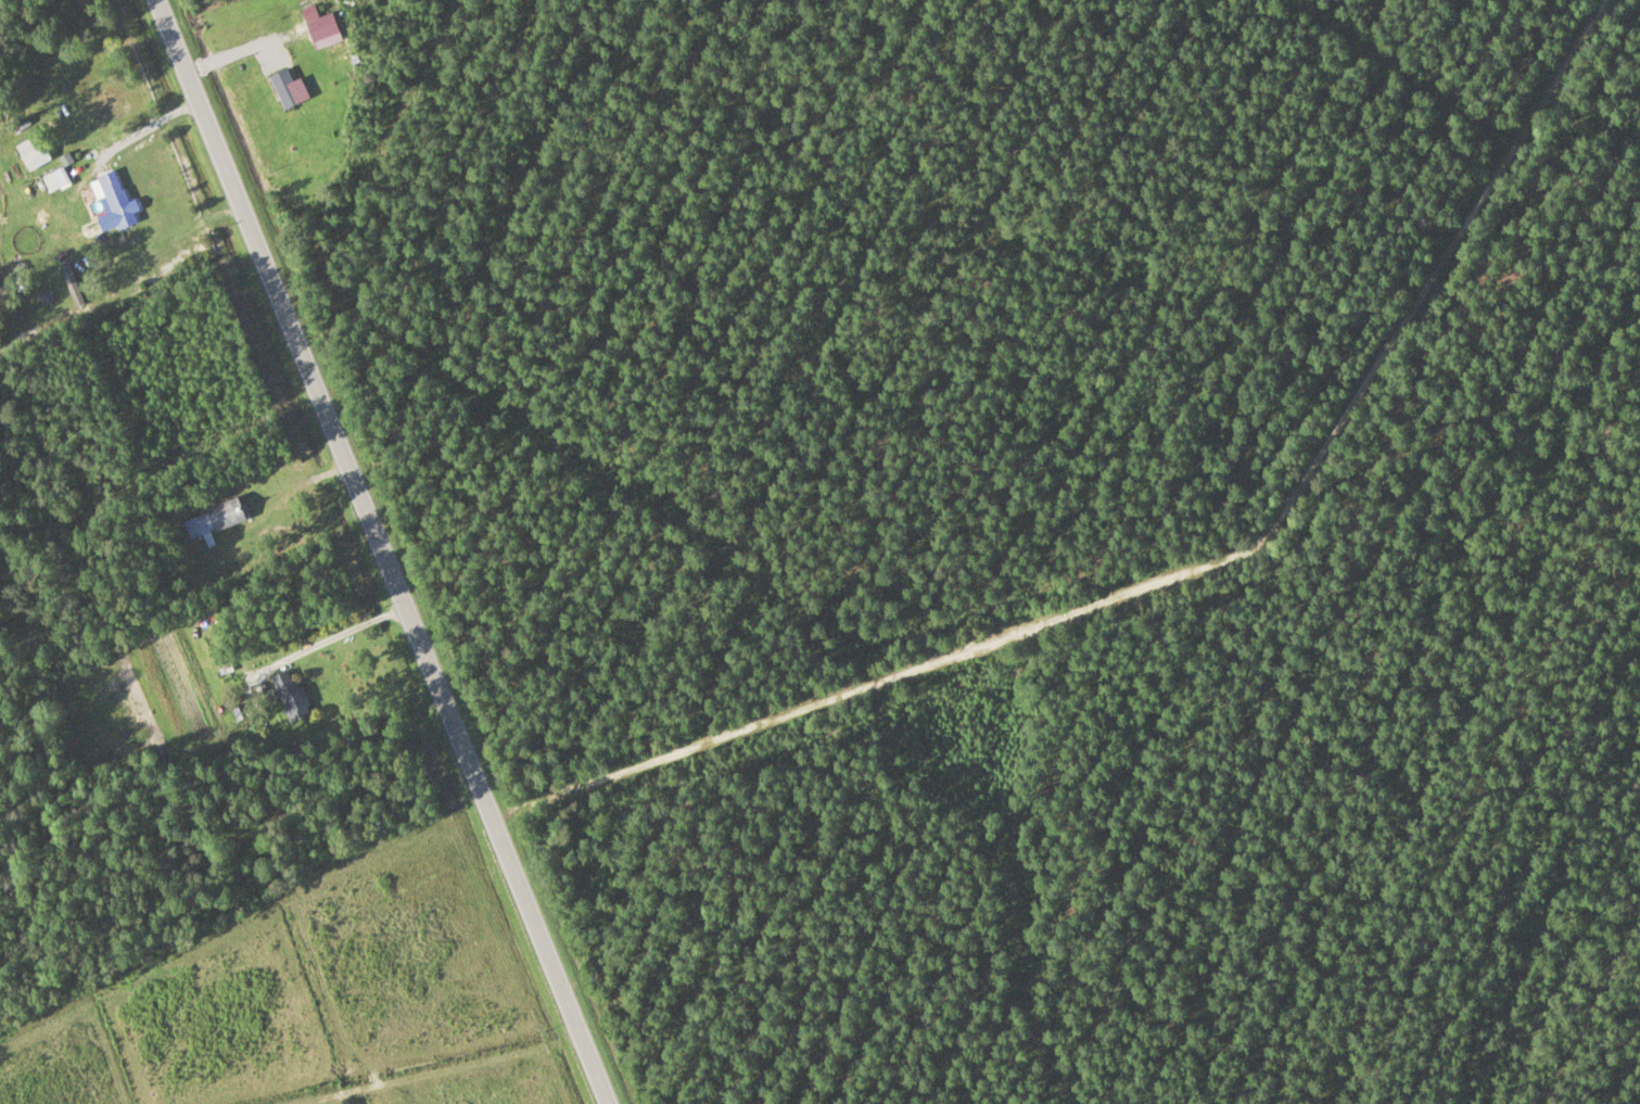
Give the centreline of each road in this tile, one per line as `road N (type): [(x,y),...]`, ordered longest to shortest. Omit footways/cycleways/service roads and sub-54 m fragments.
road 1 (secondary): [(608,1103),(162,0)]

